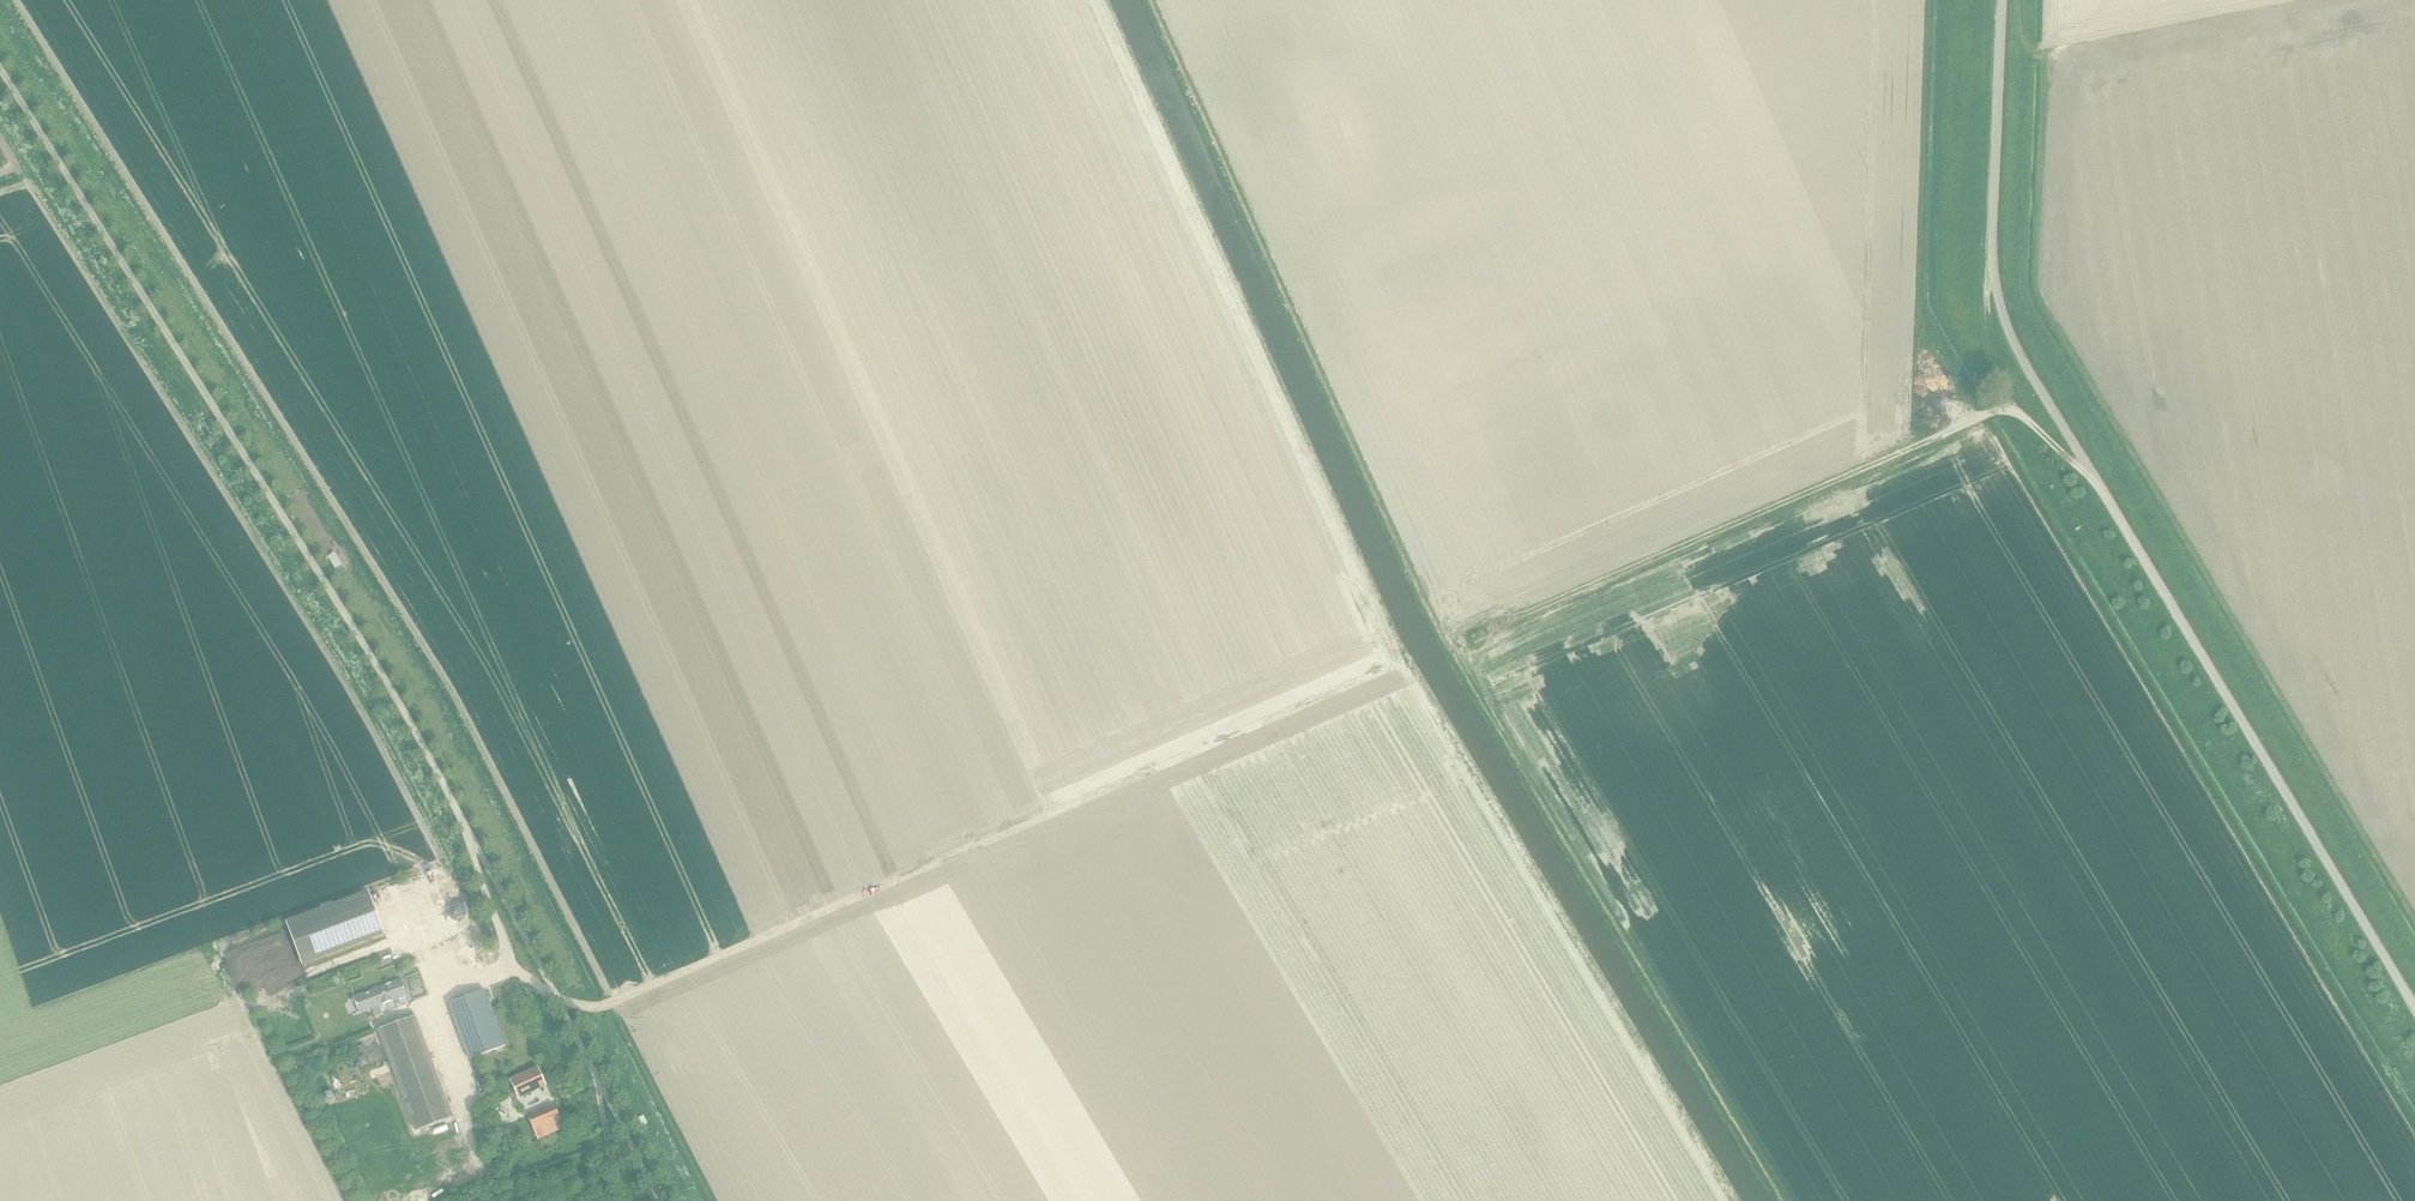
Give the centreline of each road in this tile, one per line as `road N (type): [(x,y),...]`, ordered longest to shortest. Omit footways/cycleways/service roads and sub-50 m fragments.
road 1 (track): [(1794,1200),(1461,641),(1158,0)]
road 2 (unclassified): [(650,1200),(481,848),(324,564),(0,61)]
road 3 (unclassified): [(2414,1007),(2008,329),(1992,271),(2001,0)]
road 4 (track): [(542,985),(591,999),(618,993),(1395,669)]
road 5 (track): [(2089,471),(2023,417),(1997,412),(1461,641)]
road 6 (track): [(1992,271),(1987,320),(1997,412)]

